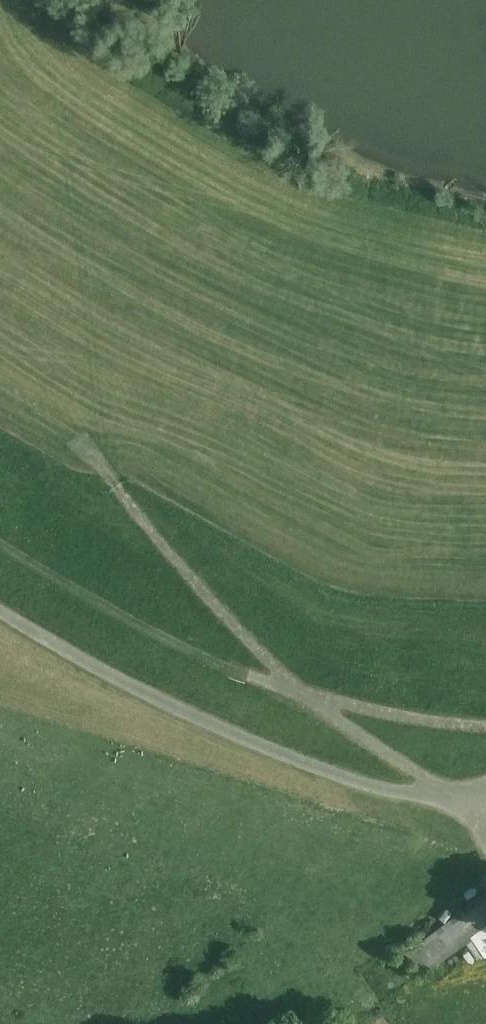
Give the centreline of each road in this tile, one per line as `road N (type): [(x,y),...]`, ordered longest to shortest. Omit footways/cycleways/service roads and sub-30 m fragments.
road 1 (track): [(485,802),(418,773),(301,692),(87,436)]
road 2 (track): [(0,603),(174,701),(309,762),(399,790),(485,803)]
road 3 (track): [(253,679),(0,531)]

